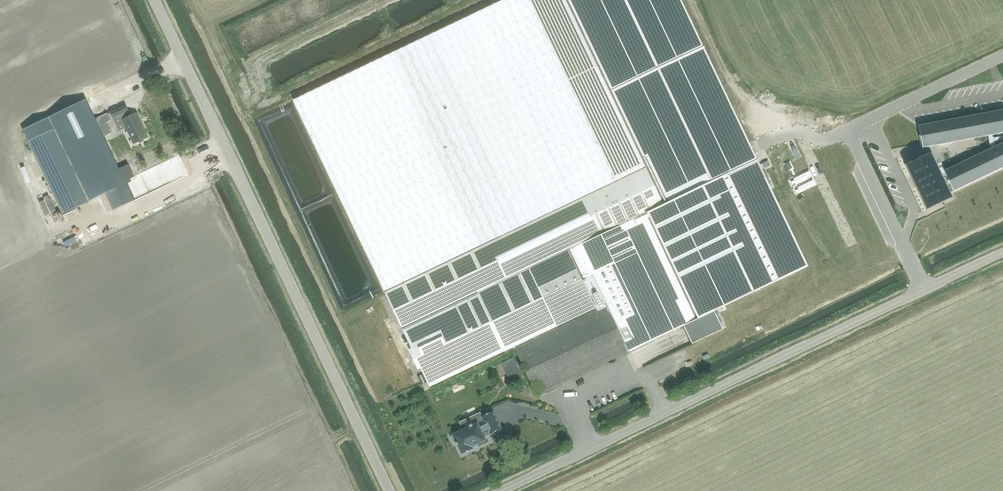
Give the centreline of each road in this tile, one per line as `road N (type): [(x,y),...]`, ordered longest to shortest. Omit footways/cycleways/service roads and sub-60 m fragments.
road 1 (unclassified): [(506,490),(1002,255)]
road 2 (unclassified): [(390,490),(155,0)]

